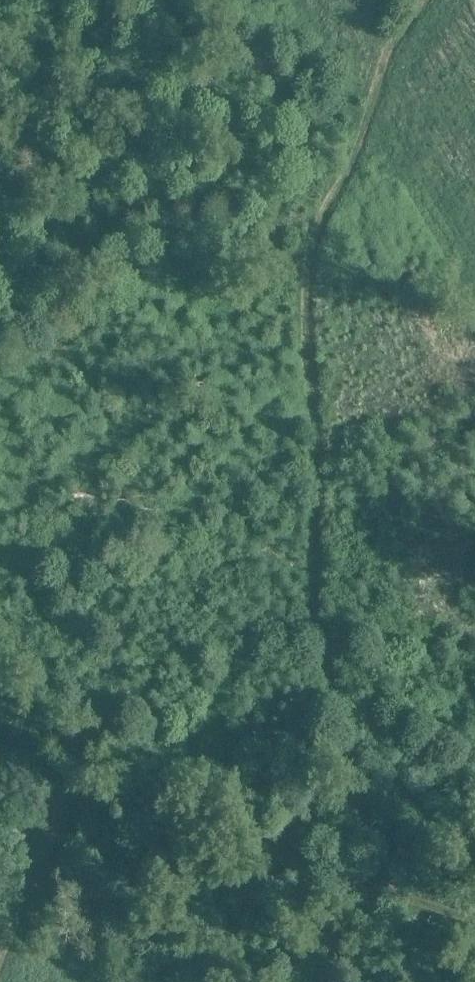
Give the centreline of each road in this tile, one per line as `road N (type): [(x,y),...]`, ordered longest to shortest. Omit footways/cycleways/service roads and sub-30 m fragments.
road 1 (track): [(59,798),(26,888),(0,930)]

